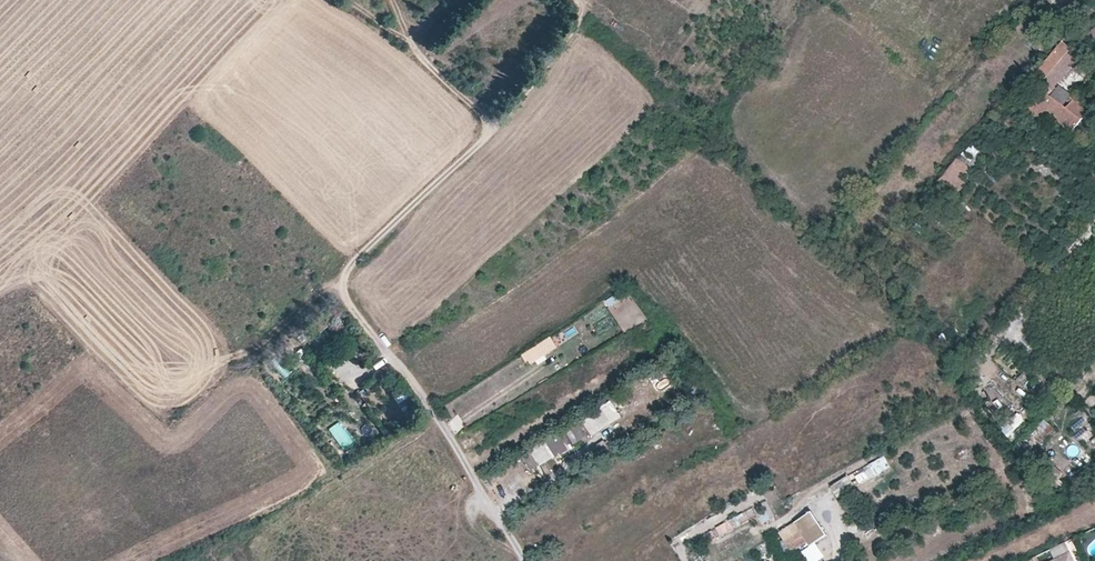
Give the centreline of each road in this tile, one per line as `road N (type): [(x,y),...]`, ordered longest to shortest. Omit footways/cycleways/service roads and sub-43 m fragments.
road 1 (track): [(524,560),(454,445),(344,299),(351,264),(491,130)]
road 2 (track): [(491,130),(477,105),(411,46),(394,0)]
road 3 (track): [(491,130),(526,103),(574,38),(579,0)]

